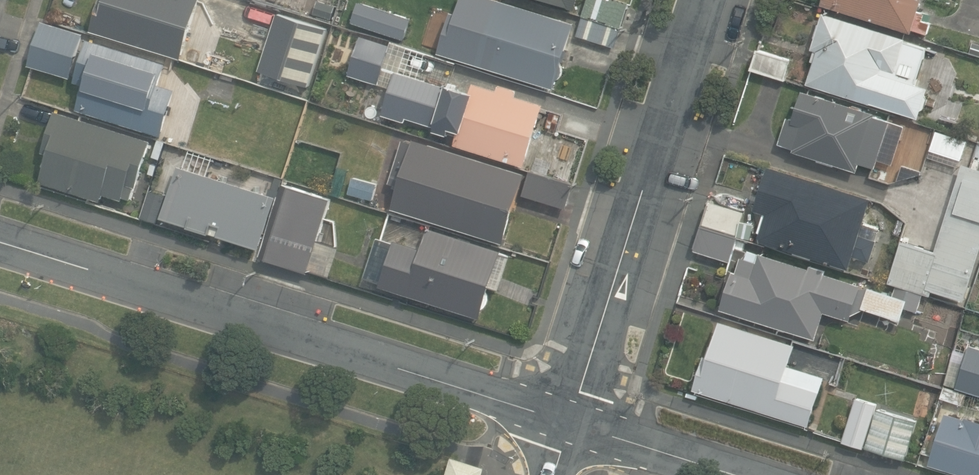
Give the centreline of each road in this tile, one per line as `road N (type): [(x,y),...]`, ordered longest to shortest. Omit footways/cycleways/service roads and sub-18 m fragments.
road 1 (residential): [(571,423),(0,242)]
road 2 (residential): [(571,423),(700,0)]
road 3 (residential): [(736,474),(571,423)]

